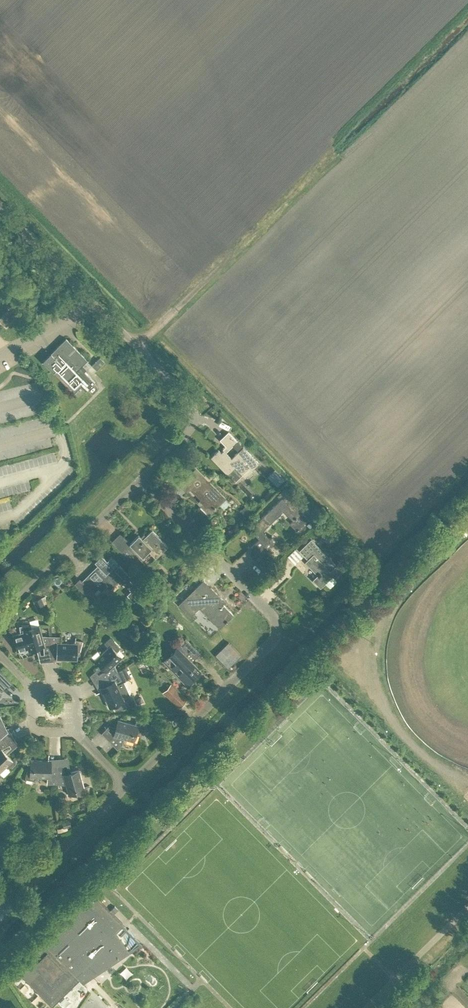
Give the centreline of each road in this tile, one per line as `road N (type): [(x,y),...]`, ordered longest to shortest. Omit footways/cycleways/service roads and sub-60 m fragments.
road 1 (residential): [(127,784),(276,633),(265,609),(140,479)]
road 2 (residential): [(140,479),(190,430),(190,403),(0,208)]
road 3 (residential): [(0,615),(140,479)]
road 4 (residential): [(0,907),(127,784)]

